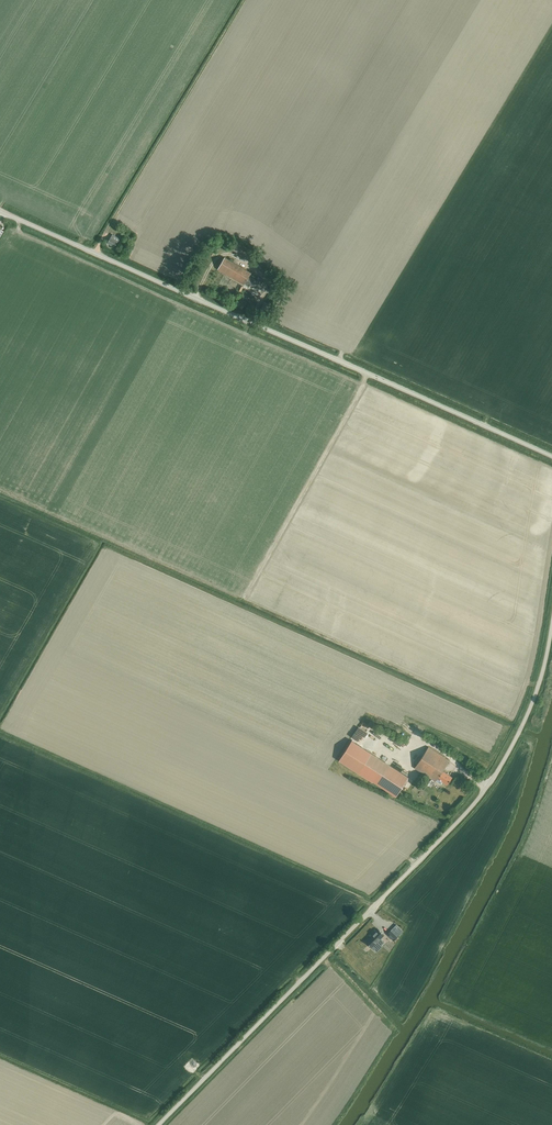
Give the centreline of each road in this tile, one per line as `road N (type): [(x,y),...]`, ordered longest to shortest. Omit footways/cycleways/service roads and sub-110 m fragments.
road 1 (unclassified): [(155,1124),(486,786),(530,712),(551,621)]
road 2 (unclassified): [(551,456),(0,211)]
road 3 (track): [(106,231),(245,0)]

